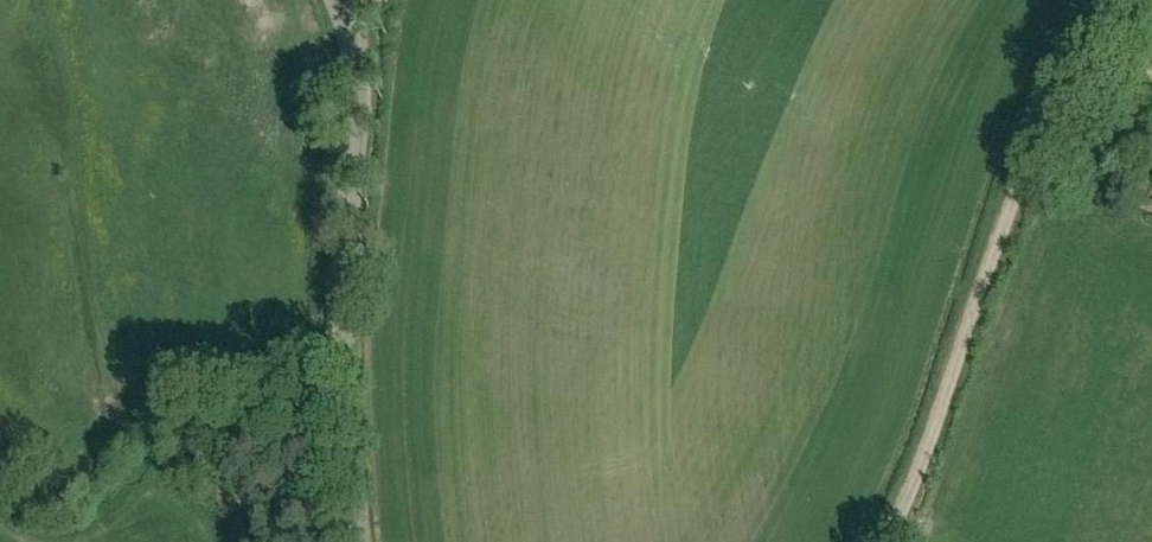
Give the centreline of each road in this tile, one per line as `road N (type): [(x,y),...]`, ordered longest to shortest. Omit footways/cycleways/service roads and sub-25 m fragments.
road 1 (track): [(874,541),(913,463),(1002,201),(1141,0)]
road 2 (unclassified): [(360,541),(345,358),(357,56),(341,0)]

